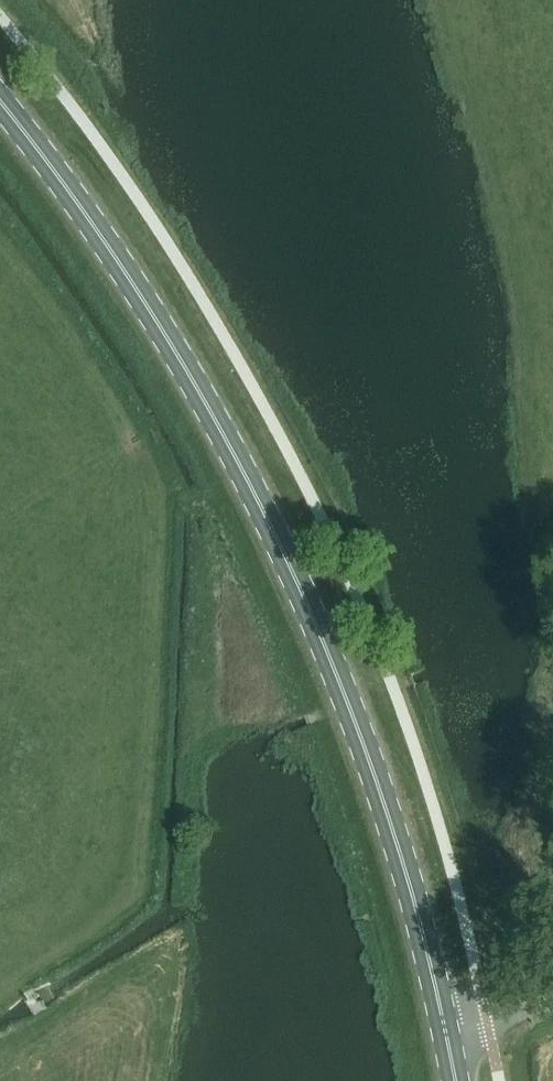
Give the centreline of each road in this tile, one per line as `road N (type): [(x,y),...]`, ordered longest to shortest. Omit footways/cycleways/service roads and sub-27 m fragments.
road 1 (secondary): [(445,1029),(375,777),(321,634),(238,461),(112,254),(0,102)]

